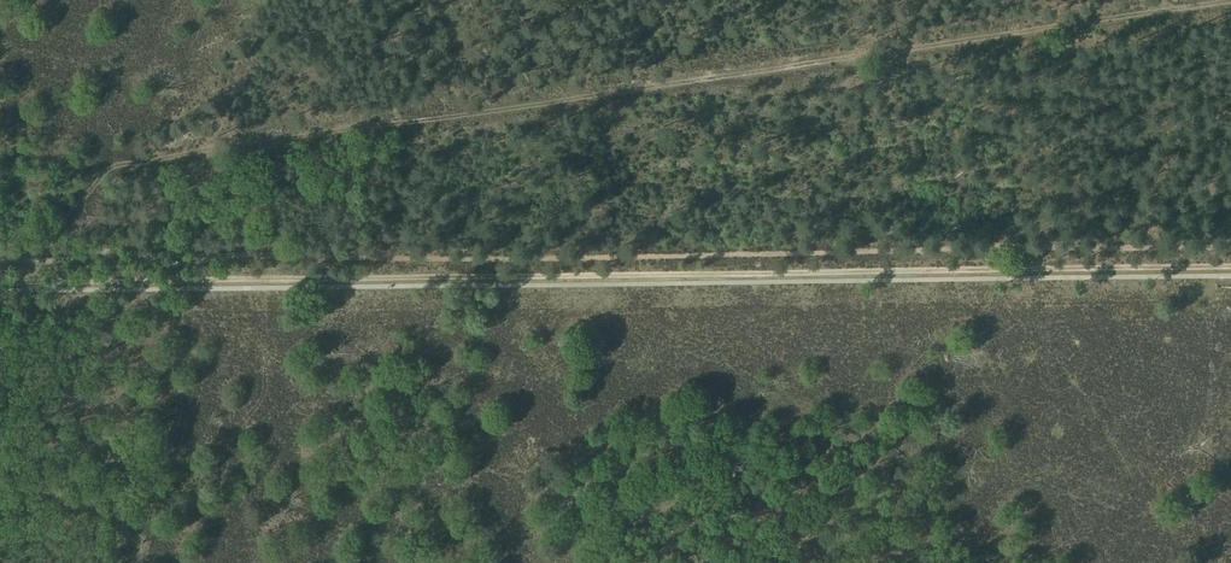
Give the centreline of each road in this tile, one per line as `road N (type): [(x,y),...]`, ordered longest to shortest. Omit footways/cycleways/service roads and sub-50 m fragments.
road 1 (track): [(1230,267),(0,283)]
road 2 (track): [(1230,0),(113,169)]
road 3 (track): [(258,0),(5,283)]

